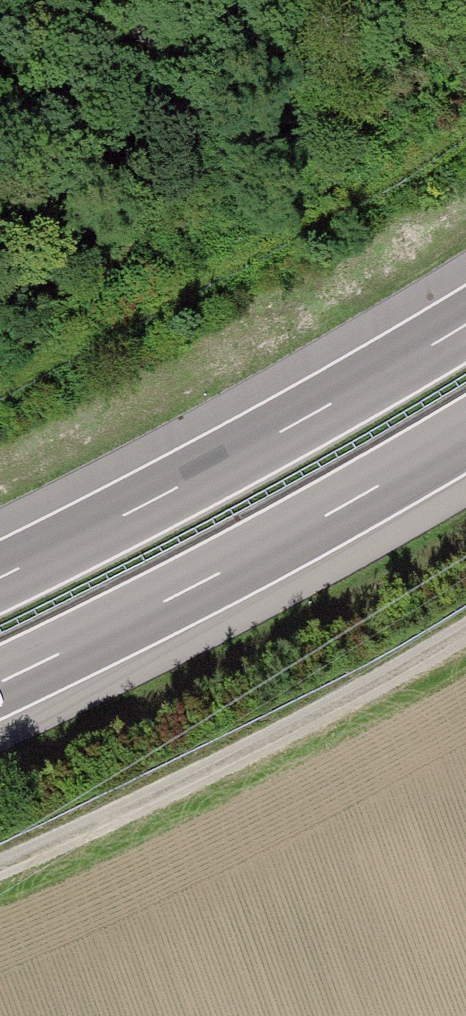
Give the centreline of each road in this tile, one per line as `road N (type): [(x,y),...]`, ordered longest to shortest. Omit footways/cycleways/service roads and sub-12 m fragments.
road 1 (motorway): [(465,325),(0,577)]
road 2 (motorway): [(0,682),(304,528),(465,435)]
road 3 (track): [(0,866),(238,764),(465,628)]

